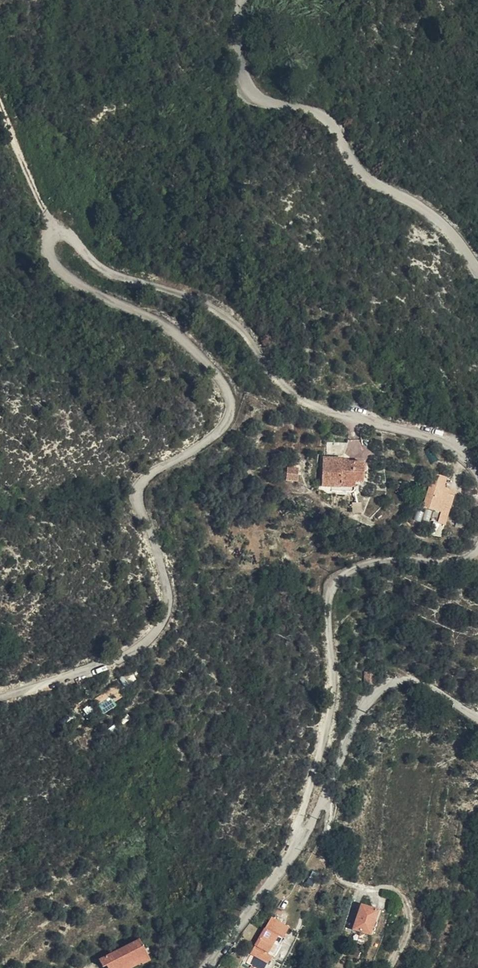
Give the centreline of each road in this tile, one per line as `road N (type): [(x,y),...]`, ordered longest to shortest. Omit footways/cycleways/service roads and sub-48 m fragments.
road 1 (residential): [(0,697),(113,659),(142,643),(161,620),(166,595),(137,491),(146,473),(223,423),(232,403),(220,376),(165,323),(54,265),(48,246),(57,231),(72,233),(113,276),(210,306),(286,387),(332,414),(443,441),(477,472)]
road 2 (residential): [(477,548),(455,563),(345,574),(327,597),(334,682),(296,823),(302,840)]
road 3 (unclassified): [(477,267),(448,225),(368,179),(315,114),(257,95),(240,42),(243,0)]
road 4 (unclassified): [(302,840),(365,704),(387,685),(416,681),(477,721)]
road 5 (unclassified): [(209,967),(302,840)]
road 6 (track): [(57,231),(0,106)]

